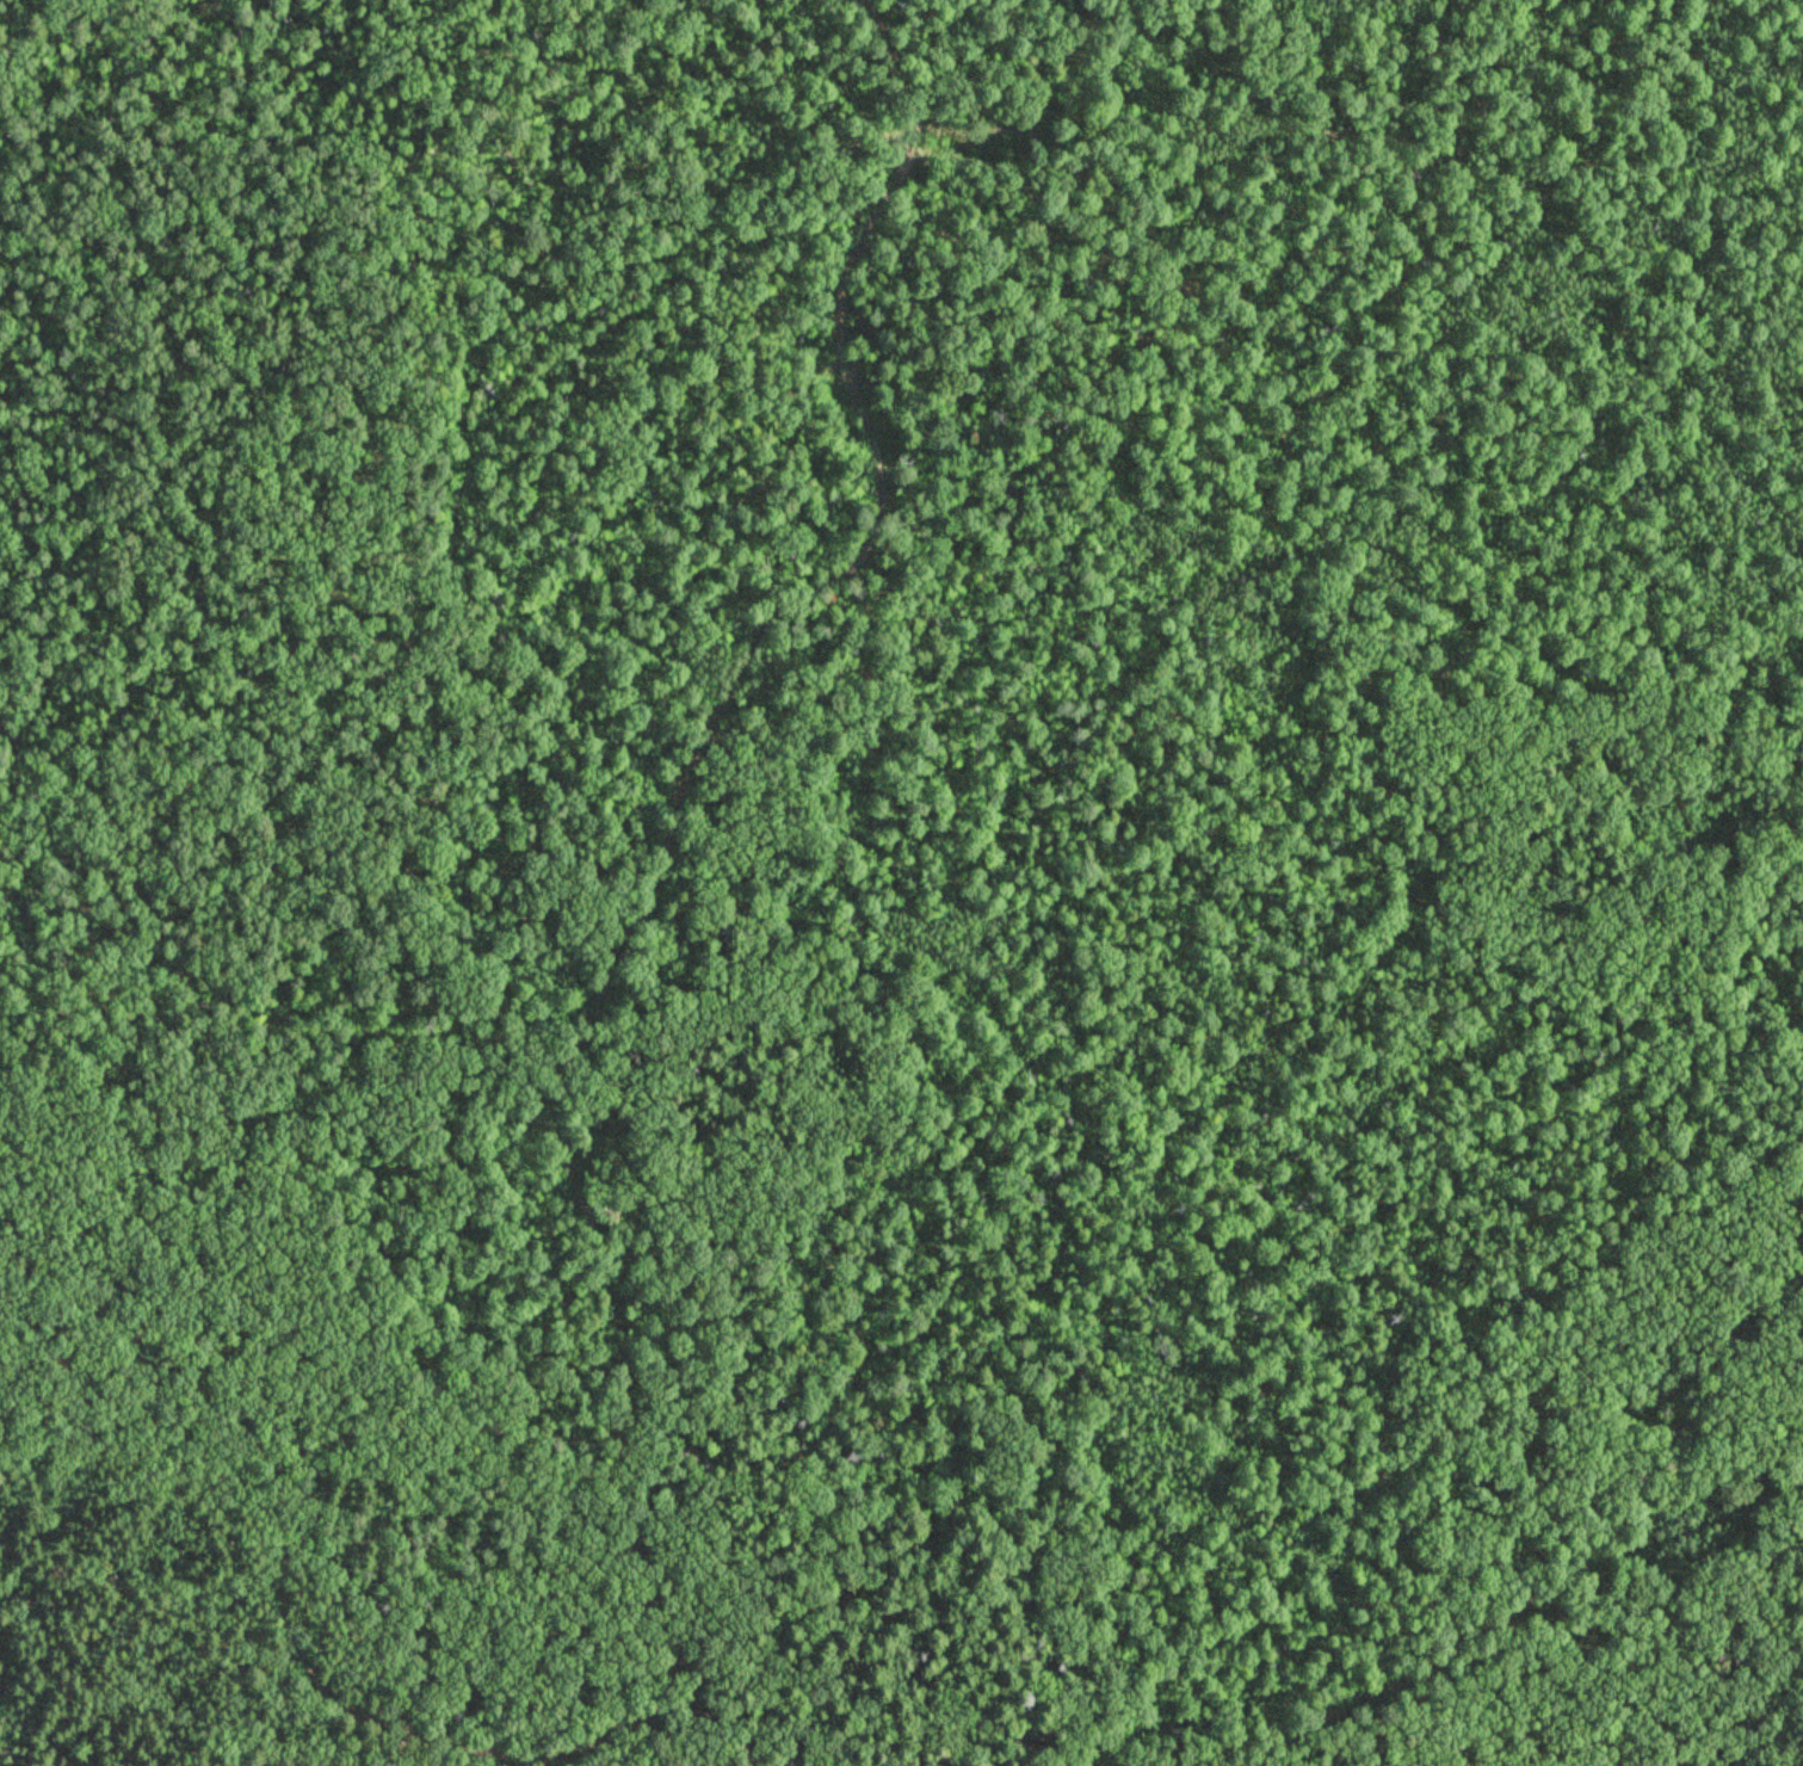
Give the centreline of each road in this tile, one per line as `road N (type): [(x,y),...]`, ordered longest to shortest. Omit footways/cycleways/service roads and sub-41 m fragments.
road 1 (track): [(277,1765),(295,1662),(271,1367),(234,1271),(222,1186),(224,1080),(206,982),(158,856),(0,703)]
road 2 (track): [(1258,1765),(1513,1614),(1696,1530)]

